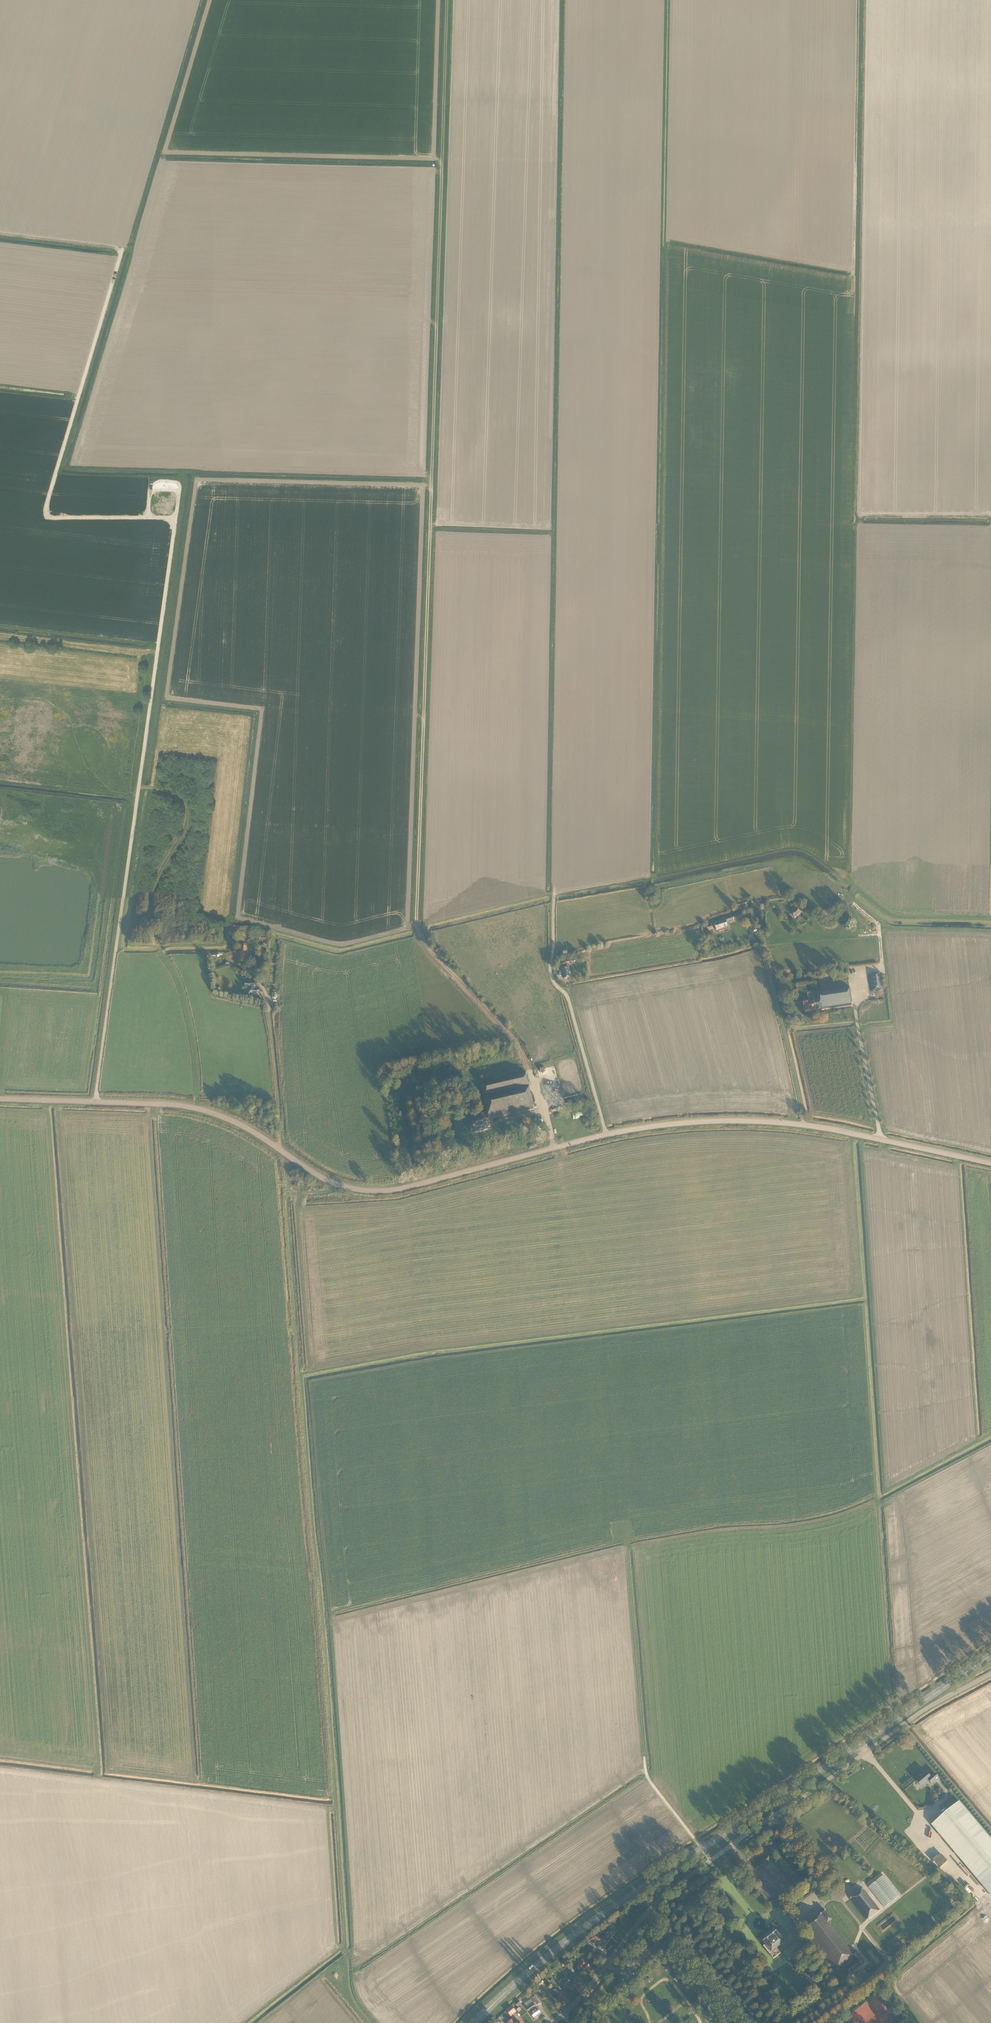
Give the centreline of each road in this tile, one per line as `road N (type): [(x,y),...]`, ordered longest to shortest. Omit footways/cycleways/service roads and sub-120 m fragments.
road 1 (tertiary): [(990,1165),(805,1126),(691,1122),(606,1134),(372,1191),(323,1178),(204,1111),(0,1098)]
road 2 (track): [(368,2022),(345,1986),(290,1192)]
road 3 (primary): [(492,2005),(574,1936),(990,1655)]
road 4 (unclassified): [(650,1909),(922,1711),(990,1674)]
road 5 (track): [(138,787),(176,795),(188,813),(153,888),(149,920),(183,999),(195,1109)]
road 6 (track): [(702,1849),(646,1772),(626,1546)]
road 7 (track): [(0,636),(157,653)]
road 8 (unclassified): [(742,2022),(650,1909)]
road 9 (unclassified): [(563,2015),(650,1909)]

